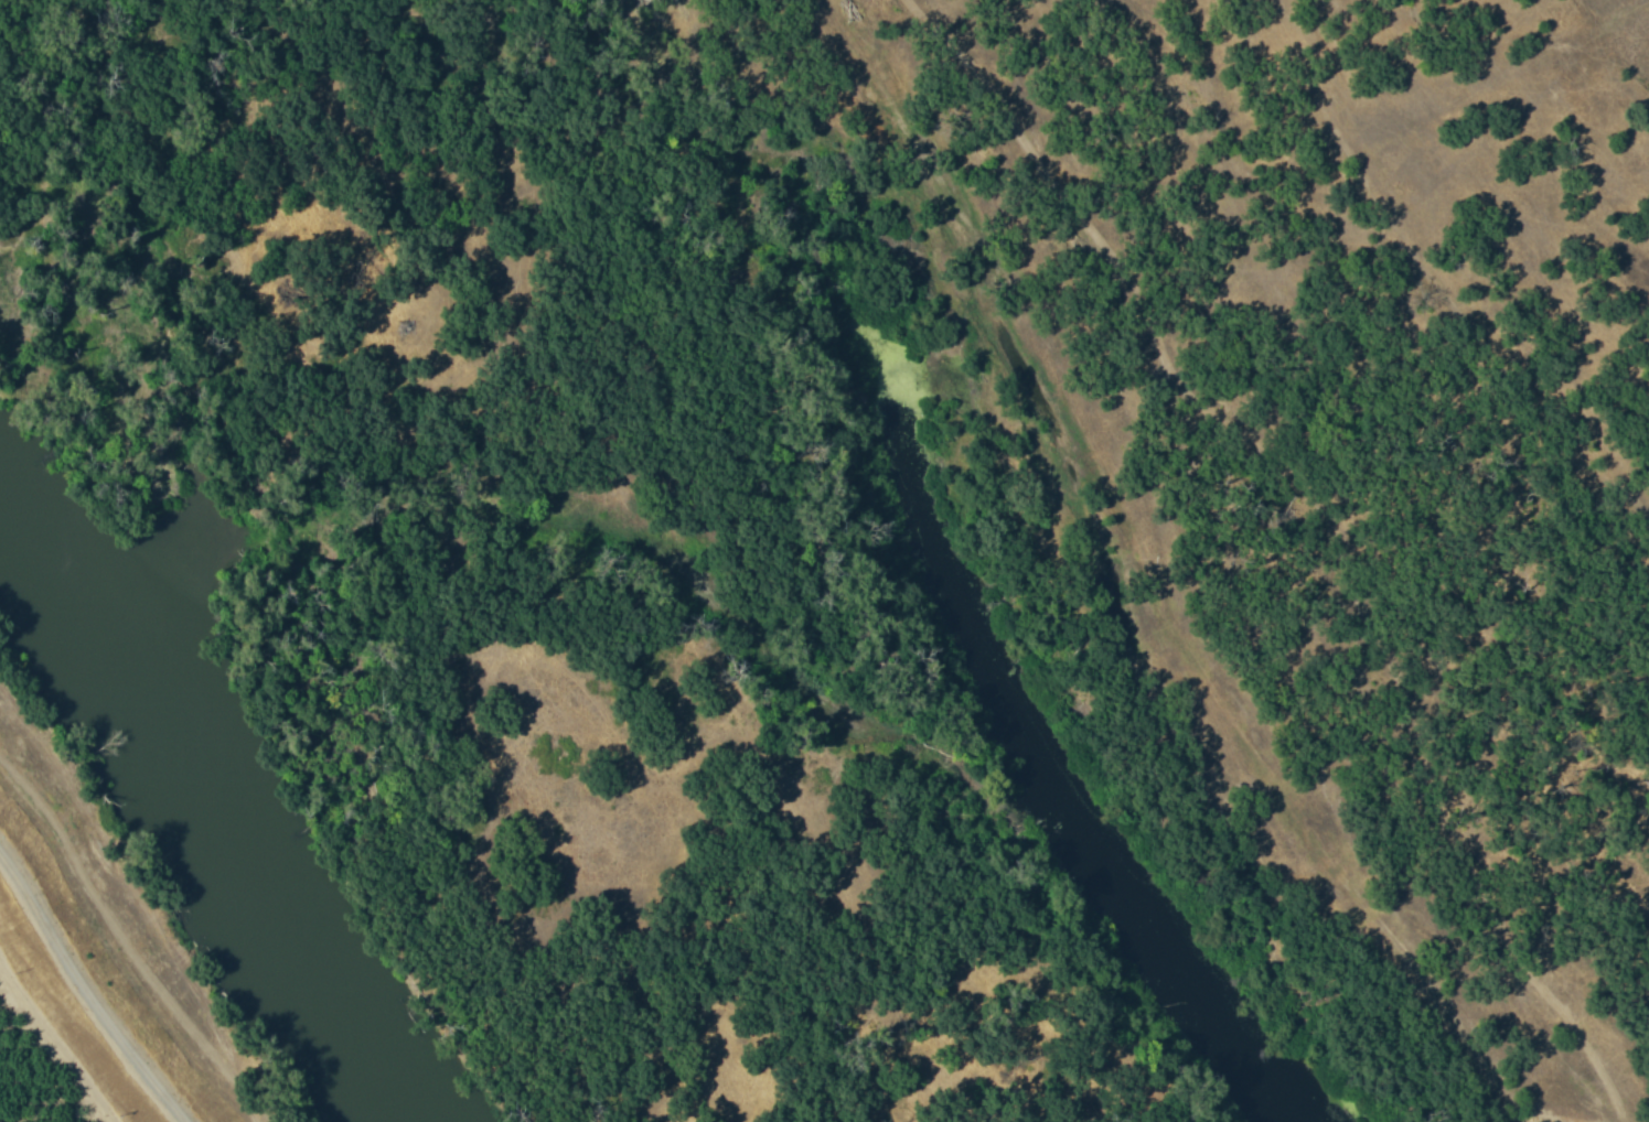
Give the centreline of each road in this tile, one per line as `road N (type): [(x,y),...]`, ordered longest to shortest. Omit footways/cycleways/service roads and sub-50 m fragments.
road 1 (track): [(186,1121),(87,994),(0,853)]

